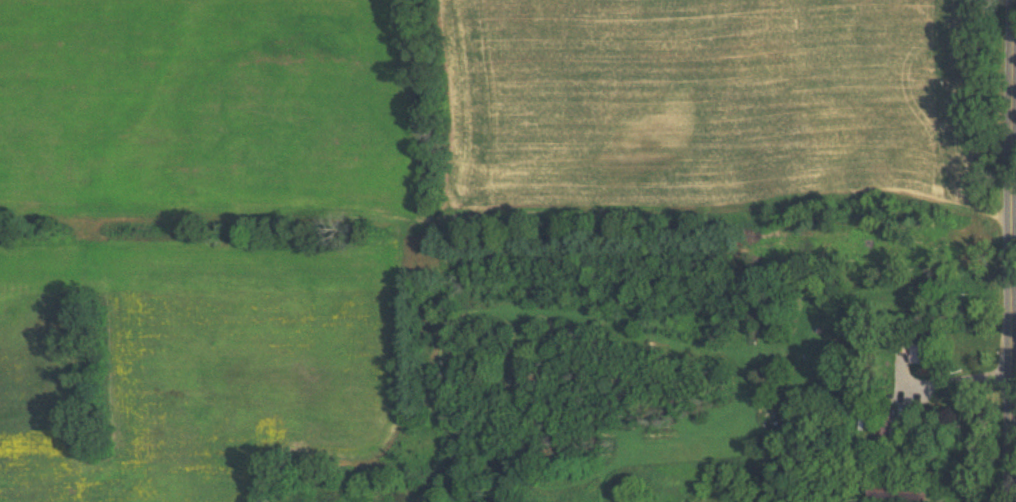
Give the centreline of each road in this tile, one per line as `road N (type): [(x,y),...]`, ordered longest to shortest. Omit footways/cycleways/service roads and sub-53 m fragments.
road 1 (tertiary): [(1013,501),(1015,105)]

